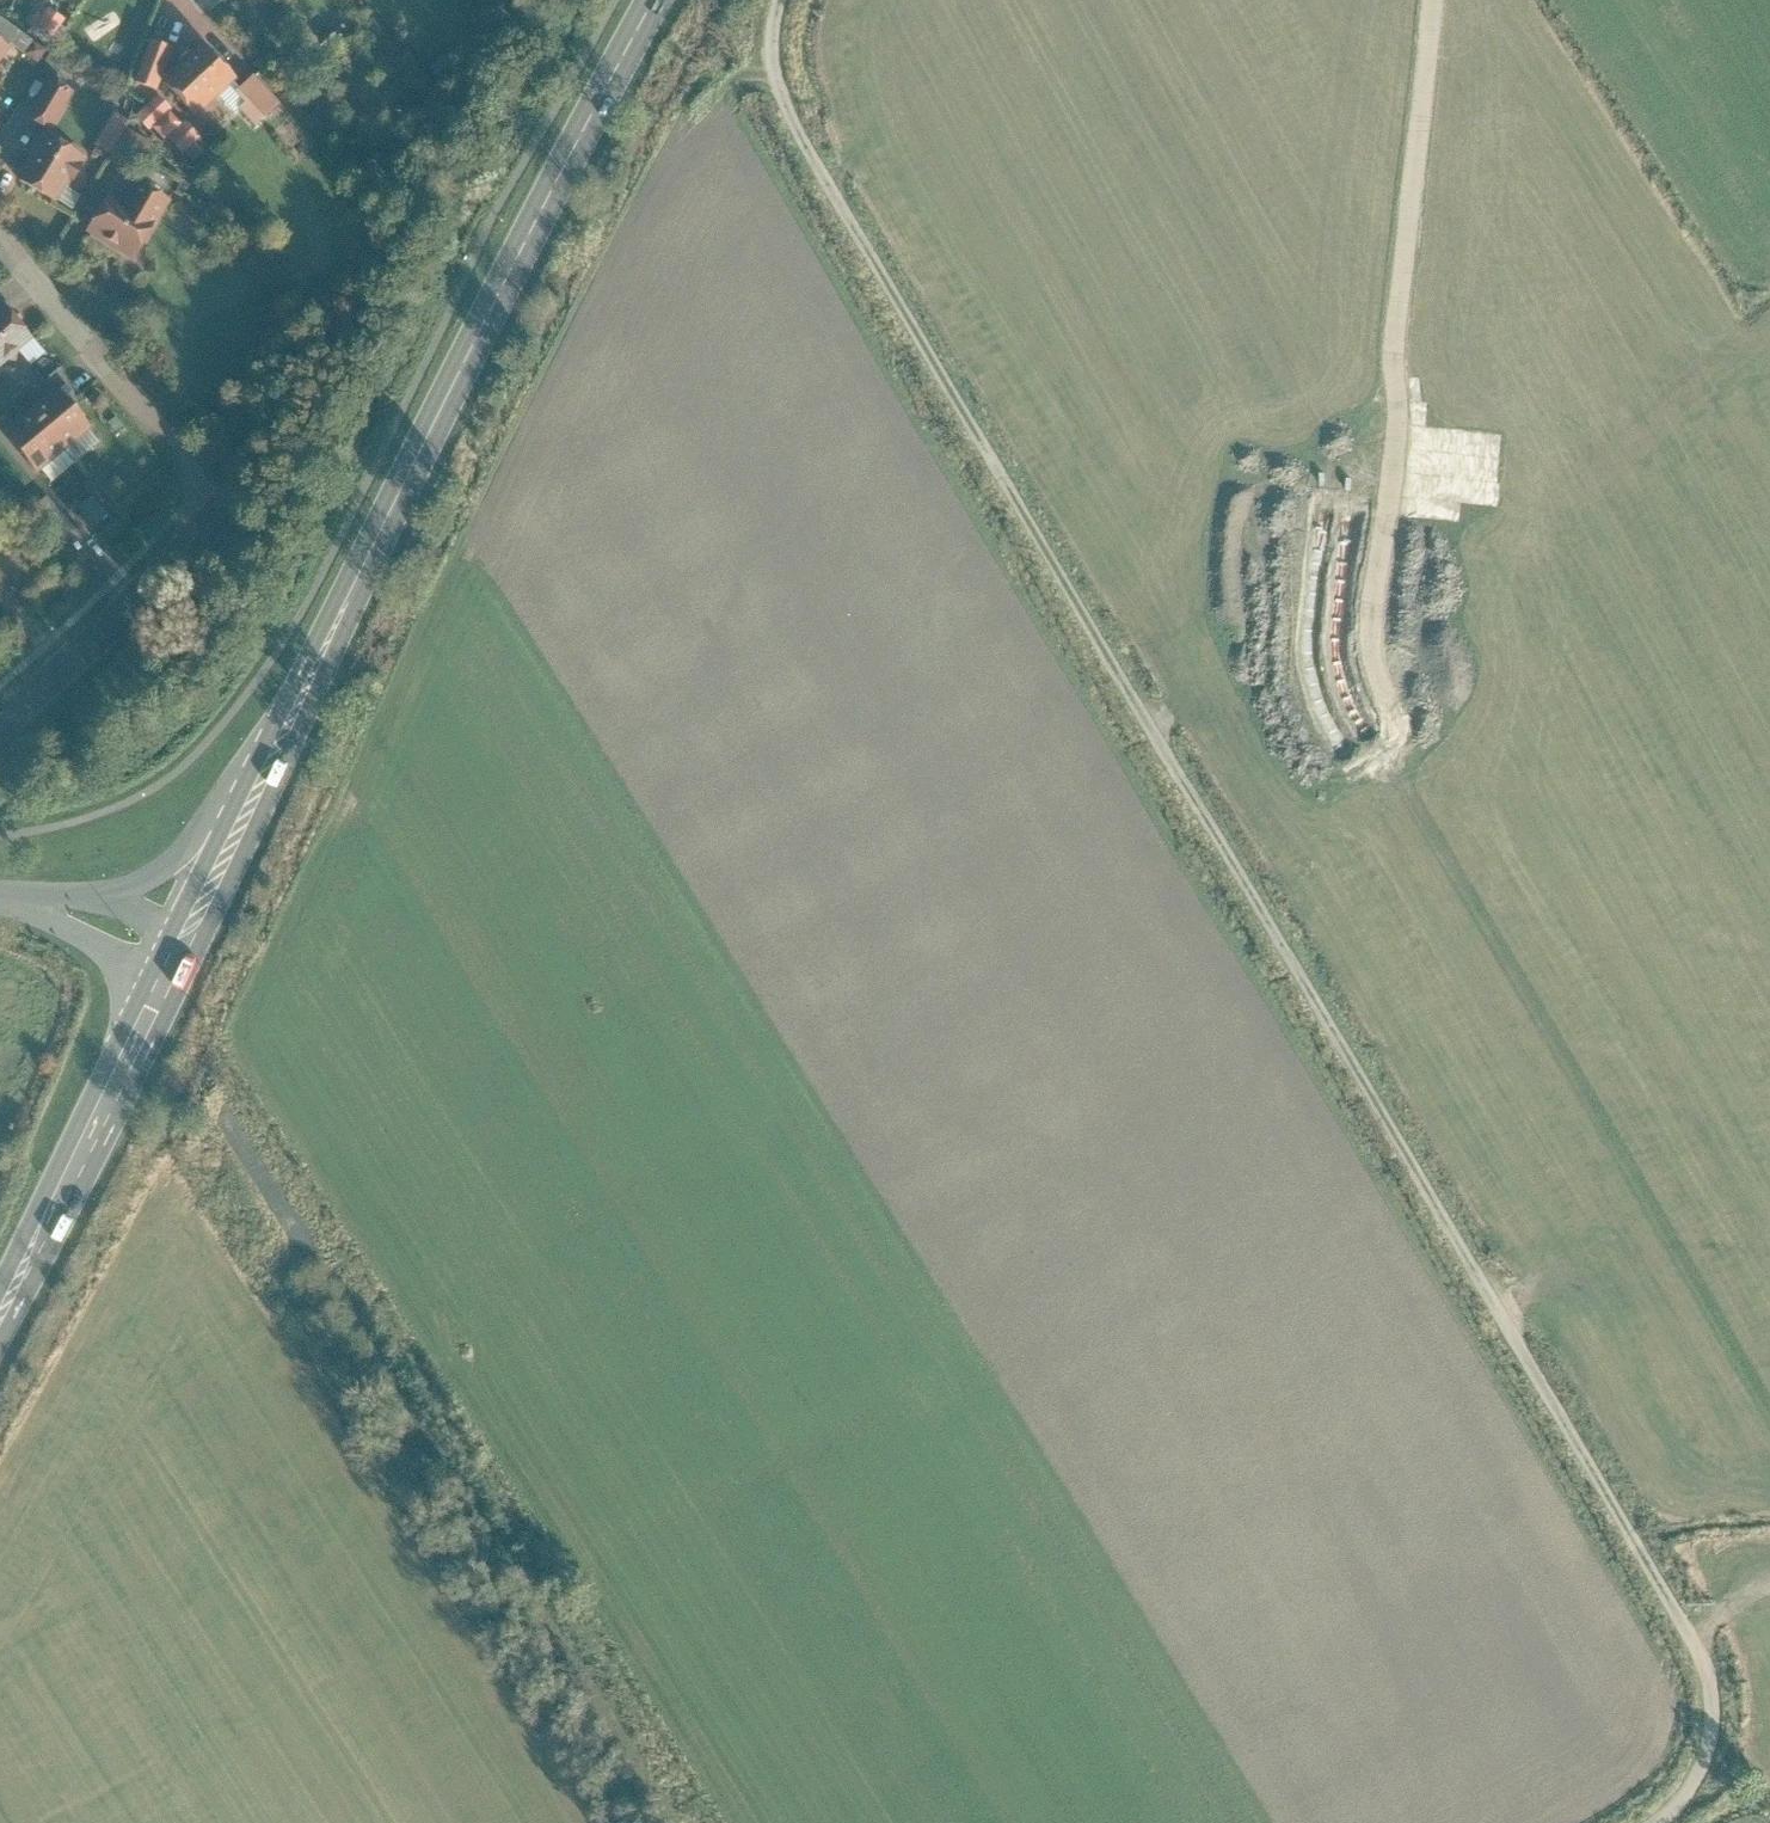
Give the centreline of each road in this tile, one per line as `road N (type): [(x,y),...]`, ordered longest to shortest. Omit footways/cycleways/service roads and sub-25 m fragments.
road 1 (track): [(1652,1822),(1684,1779),(1703,1730),(1692,1643),(815,172),(779,102),(772,29),(783,0)]
road 2 (primary): [(241,833),(656,0)]
road 3 (residential): [(0,722),(227,512),(0,224)]
road 4 (primary): [(0,1326),(169,980)]
road 5 (residential): [(241,833),(106,899)]
road 6 (residential): [(61,906),(169,980)]

